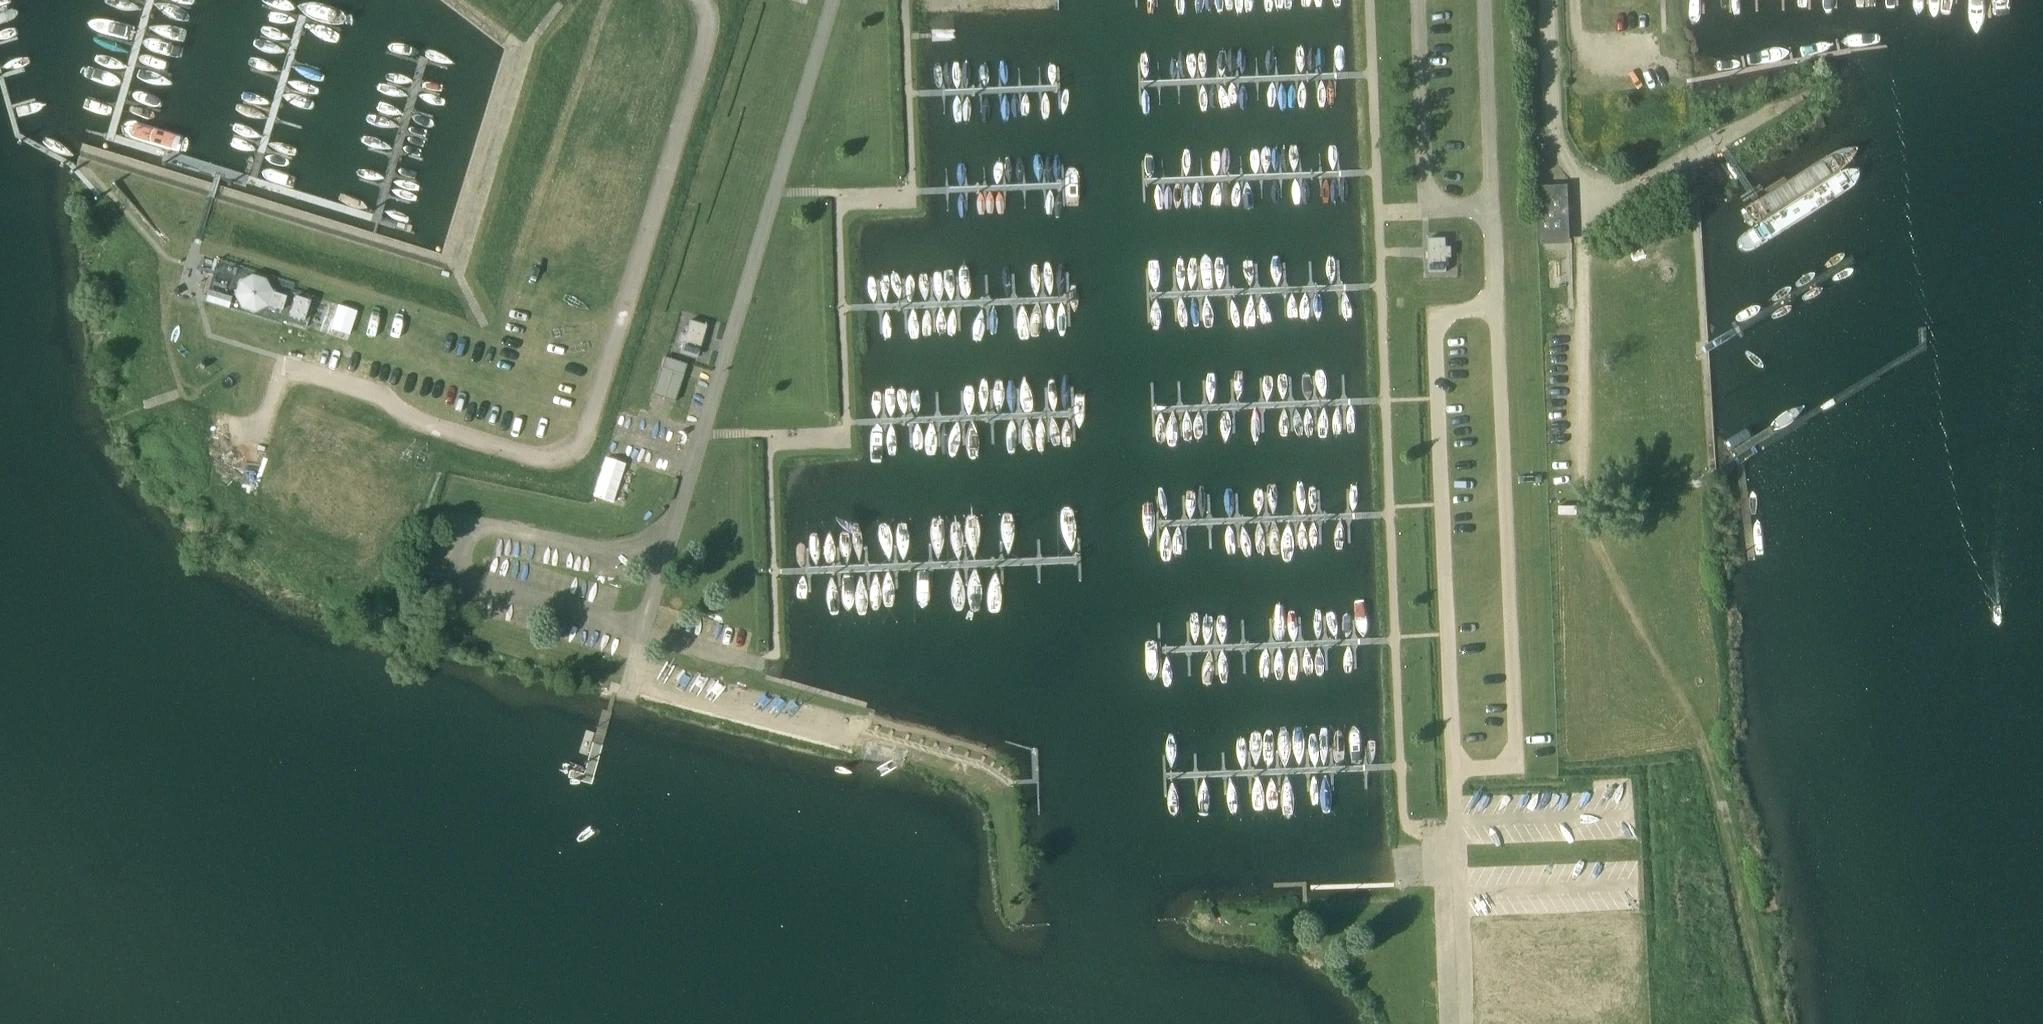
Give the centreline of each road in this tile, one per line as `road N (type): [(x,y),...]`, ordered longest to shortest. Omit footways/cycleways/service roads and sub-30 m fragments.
road 1 (track): [(1757,1023),(1738,909),(1666,680),(1584,512)]

